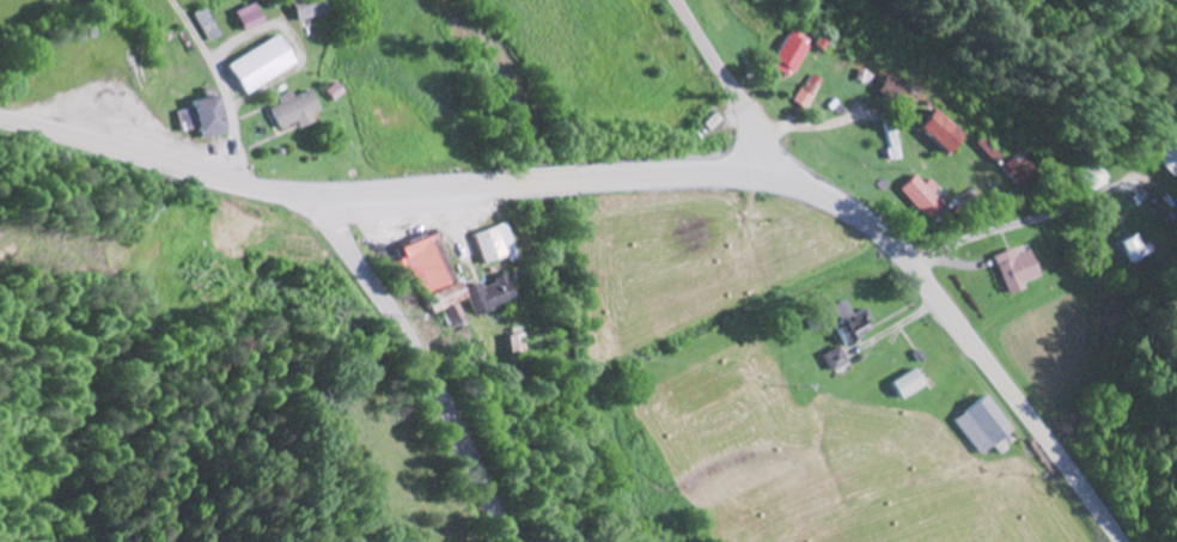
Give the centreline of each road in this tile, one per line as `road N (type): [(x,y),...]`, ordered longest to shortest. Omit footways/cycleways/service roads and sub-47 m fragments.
road 1 (secondary): [(1133,541),(913,263),(859,215),(775,177)]
road 2 (secondary): [(499,541),(429,391),(307,194)]
road 3 (secondary): [(307,194),(249,187),(0,120)]
road 4 (secondary): [(775,177),(568,179)]
road 5 (secondary): [(775,177),(752,121),(680,0)]
road 6 (residential): [(239,184),(231,108),(174,0)]
road 7 (secondary): [(500,183),(307,194)]

